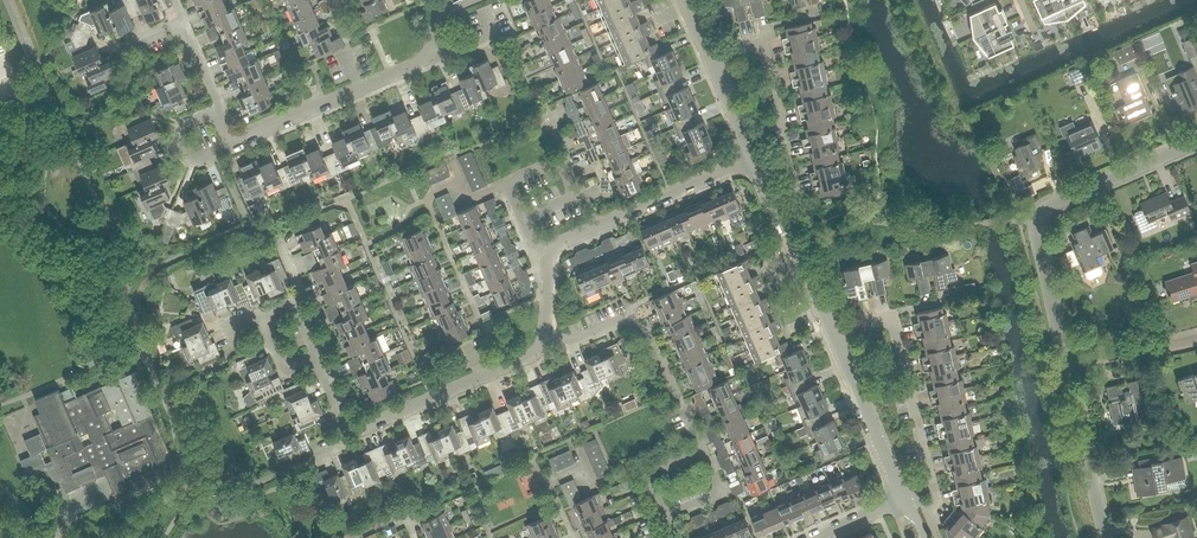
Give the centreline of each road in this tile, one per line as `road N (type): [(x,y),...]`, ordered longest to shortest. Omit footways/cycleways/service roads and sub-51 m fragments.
road 1 (residential): [(1066,363),(1038,219),(1196,143)]
road 2 (residential): [(547,334),(538,353),(353,435),(322,357)]
road 3 (residential): [(228,142),(418,66),(432,50)]
road 4 (residential): [(754,162),(555,250)]
road 5 (residential): [(832,337),(754,162)]
road 6 (residential): [(940,507),(894,322)]
road 7 (residential): [(903,502),(832,337)]
road 8 (residential): [(1105,537),(1066,363)]
road 9 (residential): [(799,201),(761,44)]
road 10 (residential): [(1196,340),(1066,363)]
road 11 (residential): [(522,221),(515,181),(559,162),(571,191)]

